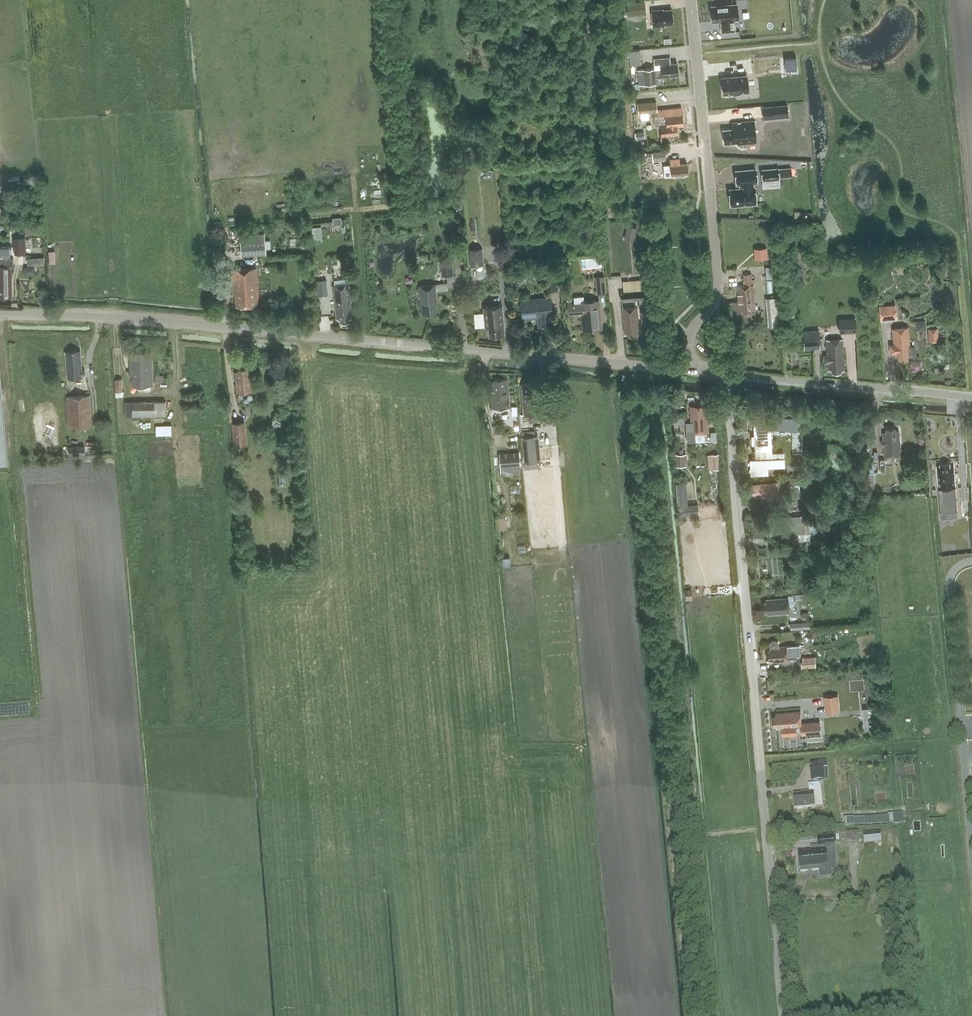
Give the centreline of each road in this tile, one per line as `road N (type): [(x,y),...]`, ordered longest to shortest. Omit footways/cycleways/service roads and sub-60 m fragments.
road 1 (residential): [(689,370),(0,313)]
road 2 (unclassified): [(782,1015),(726,374)]
road 3 (residential): [(689,370),(688,331),(718,294),(718,281),(690,0)]
road 4 (residential): [(971,397),(726,374)]

